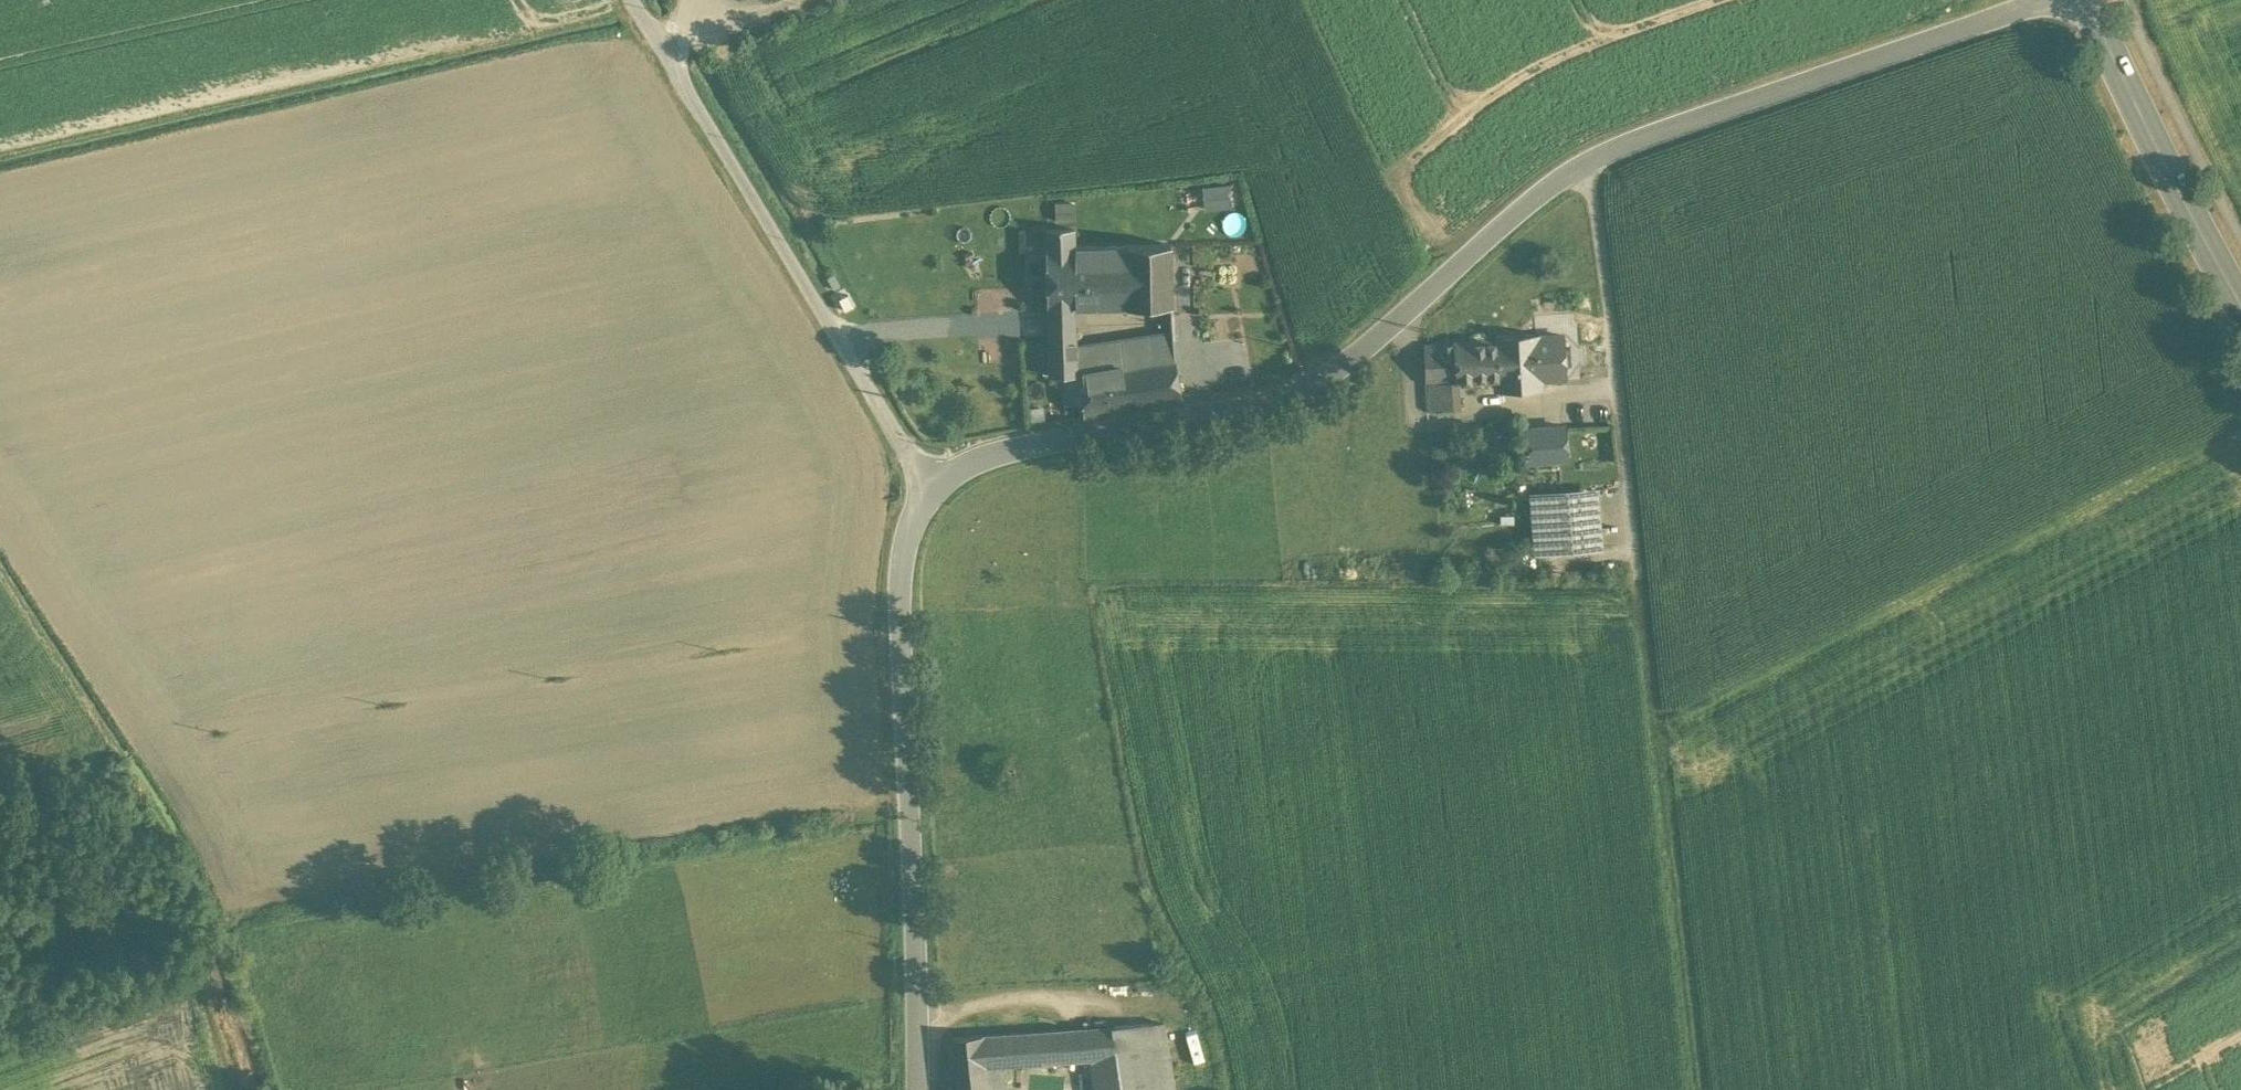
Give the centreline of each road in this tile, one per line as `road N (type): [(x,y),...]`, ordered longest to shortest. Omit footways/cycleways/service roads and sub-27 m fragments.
road 1 (unclassified): [(926,484),(1055,441),(1289,394),(1589,161),(2051,0)]
road 2 (track): [(1589,161),(1698,1089)]
road 3 (unclassified): [(919,1089),(902,569),(926,484)]
road 4 (unclassified): [(926,484),(640,0)]
road 5 (primary): [(2087,0),(2240,304)]

